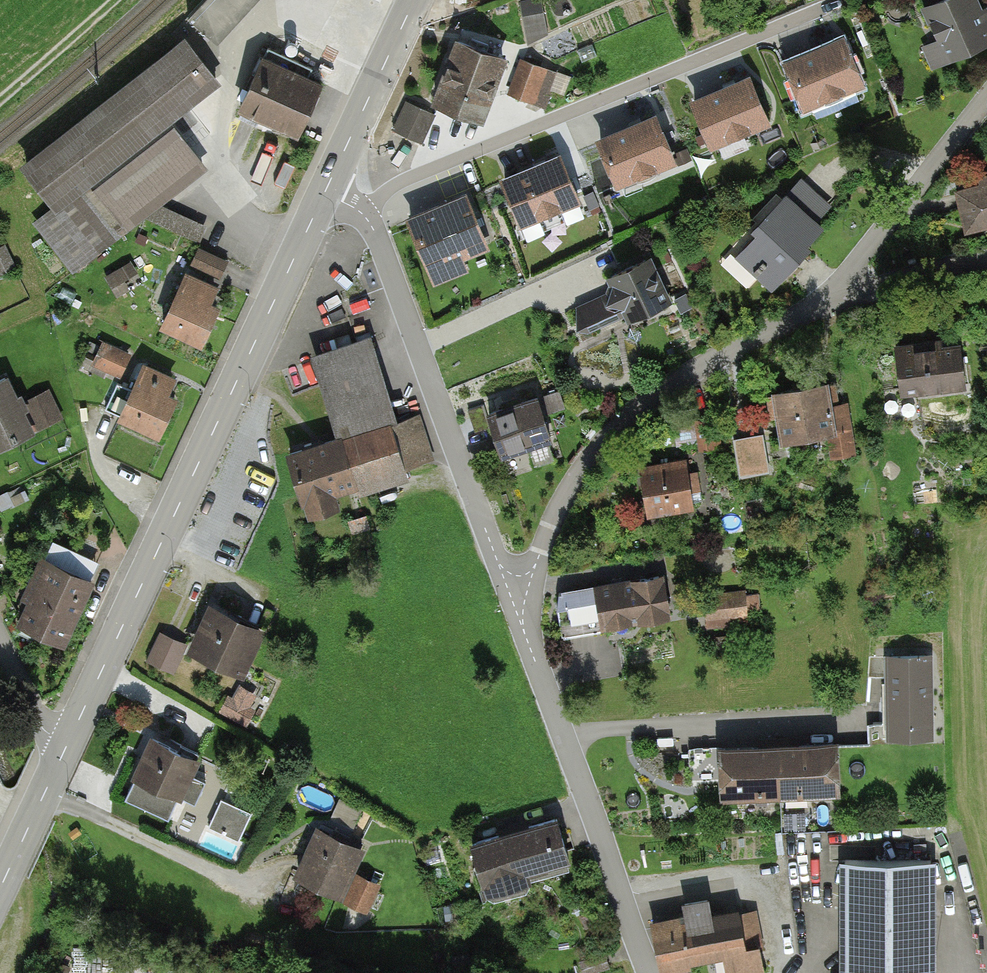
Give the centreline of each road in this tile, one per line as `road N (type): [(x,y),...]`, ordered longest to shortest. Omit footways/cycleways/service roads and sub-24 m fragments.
road 1 (tertiary): [(68,744),(325,193)]
road 2 (residential): [(820,9),(403,182),(362,214)]
road 3 (residential): [(517,589),(579,474),(621,425),(697,369),(837,299)]
road 4 (residential): [(517,589),(499,565),(378,235),(362,214)]
road 5 (residential): [(652,972),(522,625),(517,589)]
road 6 (residential): [(837,299),(986,97)]
road 7 (tertiary): [(325,193),(415,0)]
road 8 (tertiary): [(0,890),(68,744)]
road 9 (residential): [(837,299),(986,259)]
road 10 (track): [(0,100),(117,0)]
road 11 (unclassified): [(68,744),(41,725),(0,640)]

